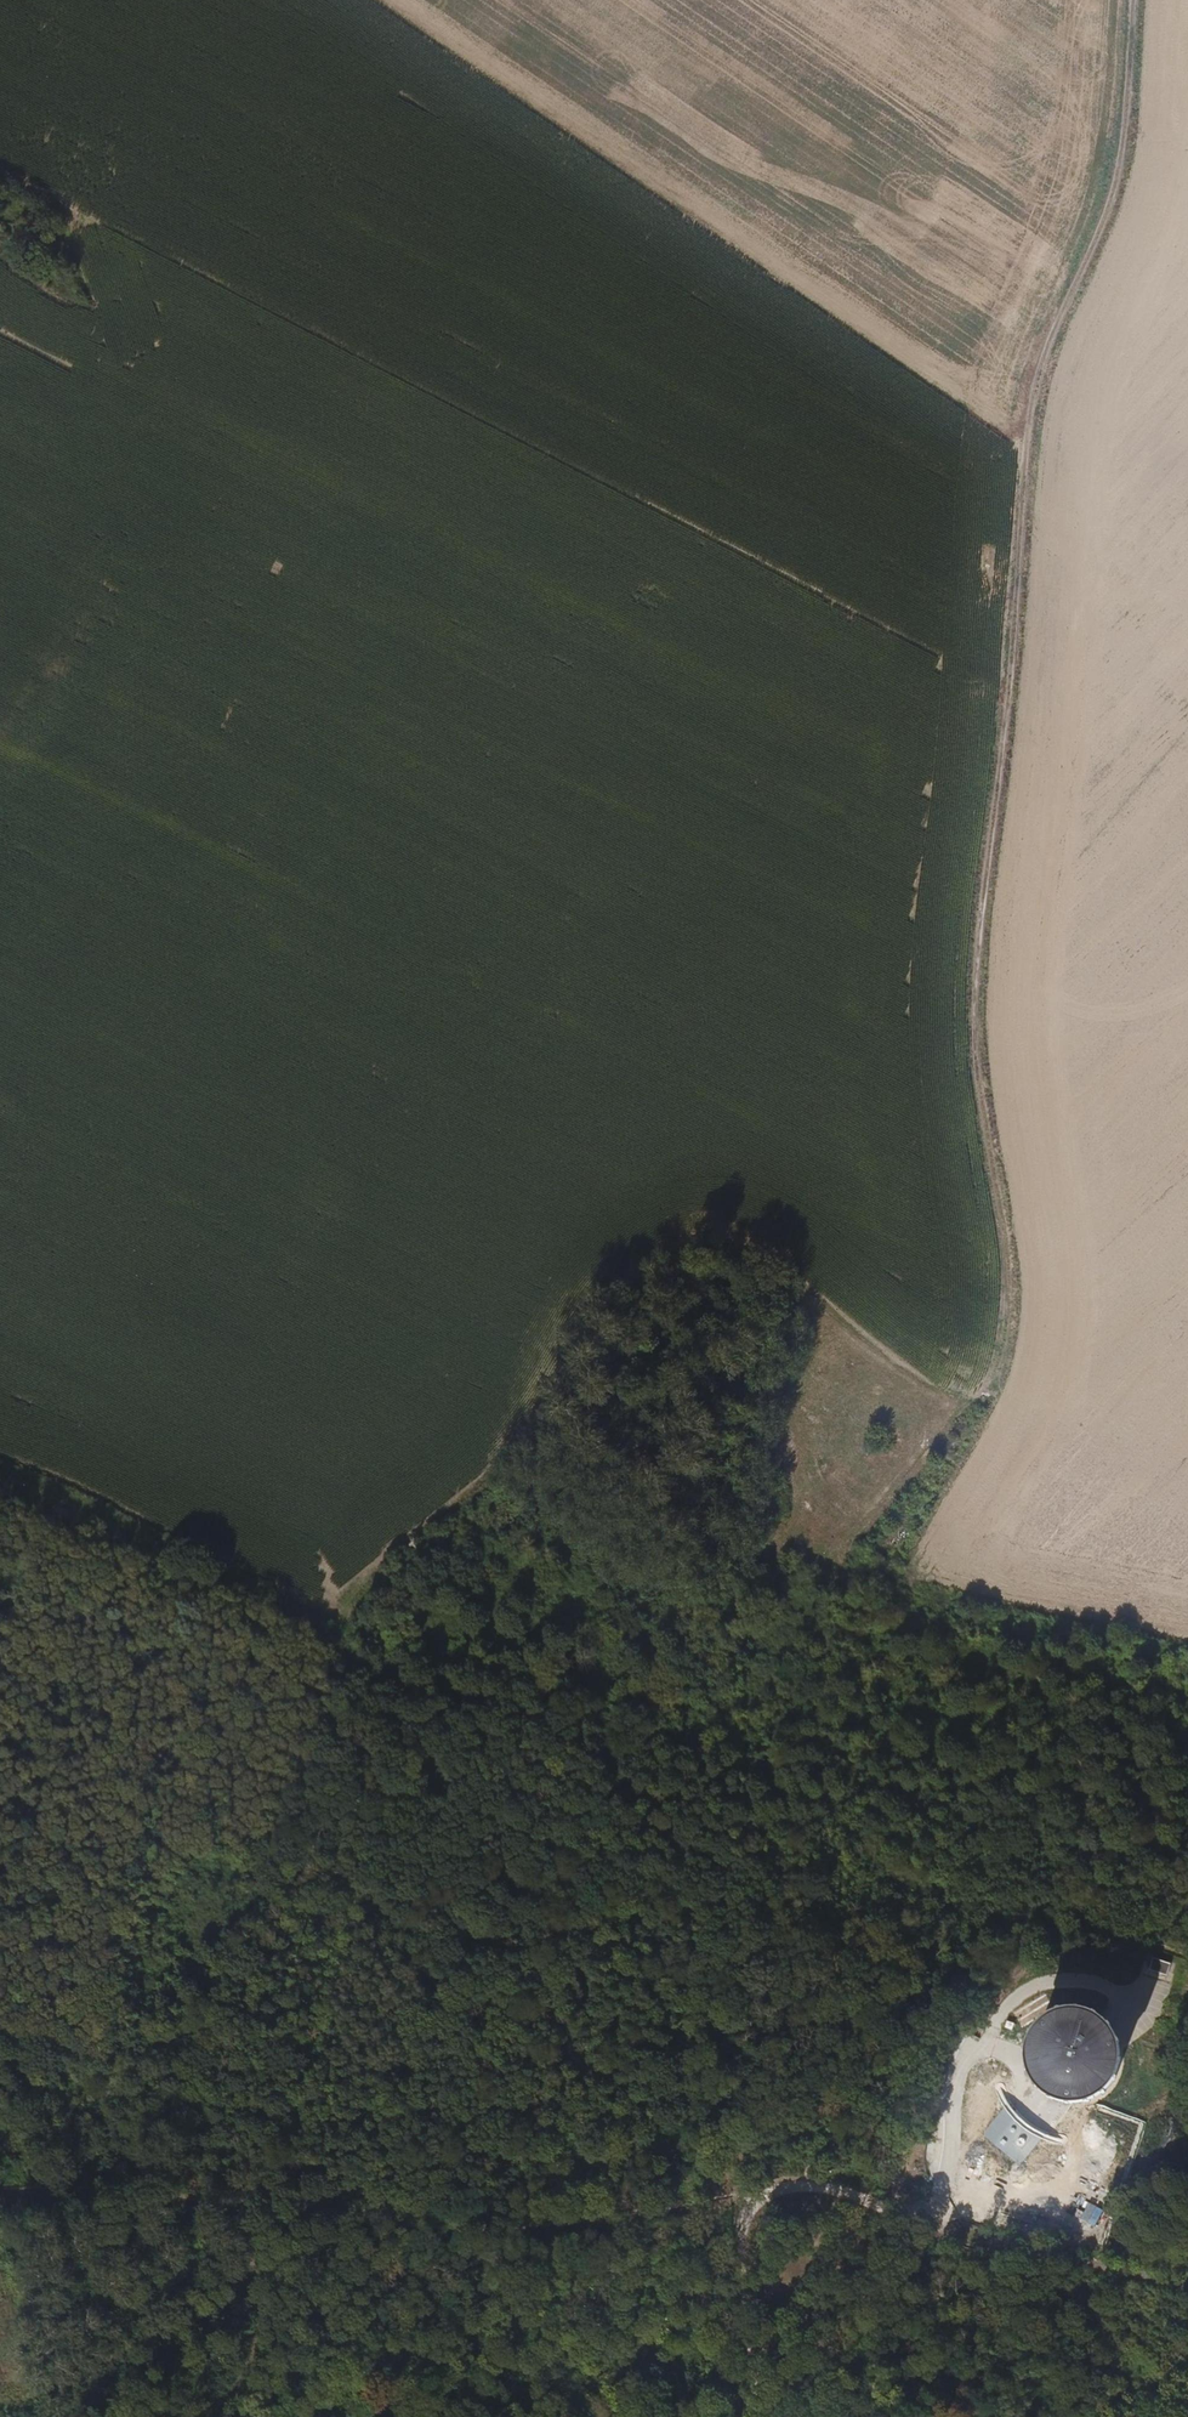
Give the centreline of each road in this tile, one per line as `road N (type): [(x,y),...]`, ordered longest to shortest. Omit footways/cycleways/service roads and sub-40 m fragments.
road 1 (track): [(1137,0),(1119,184),(1033,392),(974,1005),(1009,1269),(1007,1343),(988,1390)]
road 2 (track): [(732,2198),(488,2236),(105,2194),(0,2193)]
road 3 (track): [(732,2198),(811,2185),(1187,2289)]
road 4 (unclassified): [(755,2416),(732,2198)]
road 5 (track): [(934,2220),(990,2037)]

